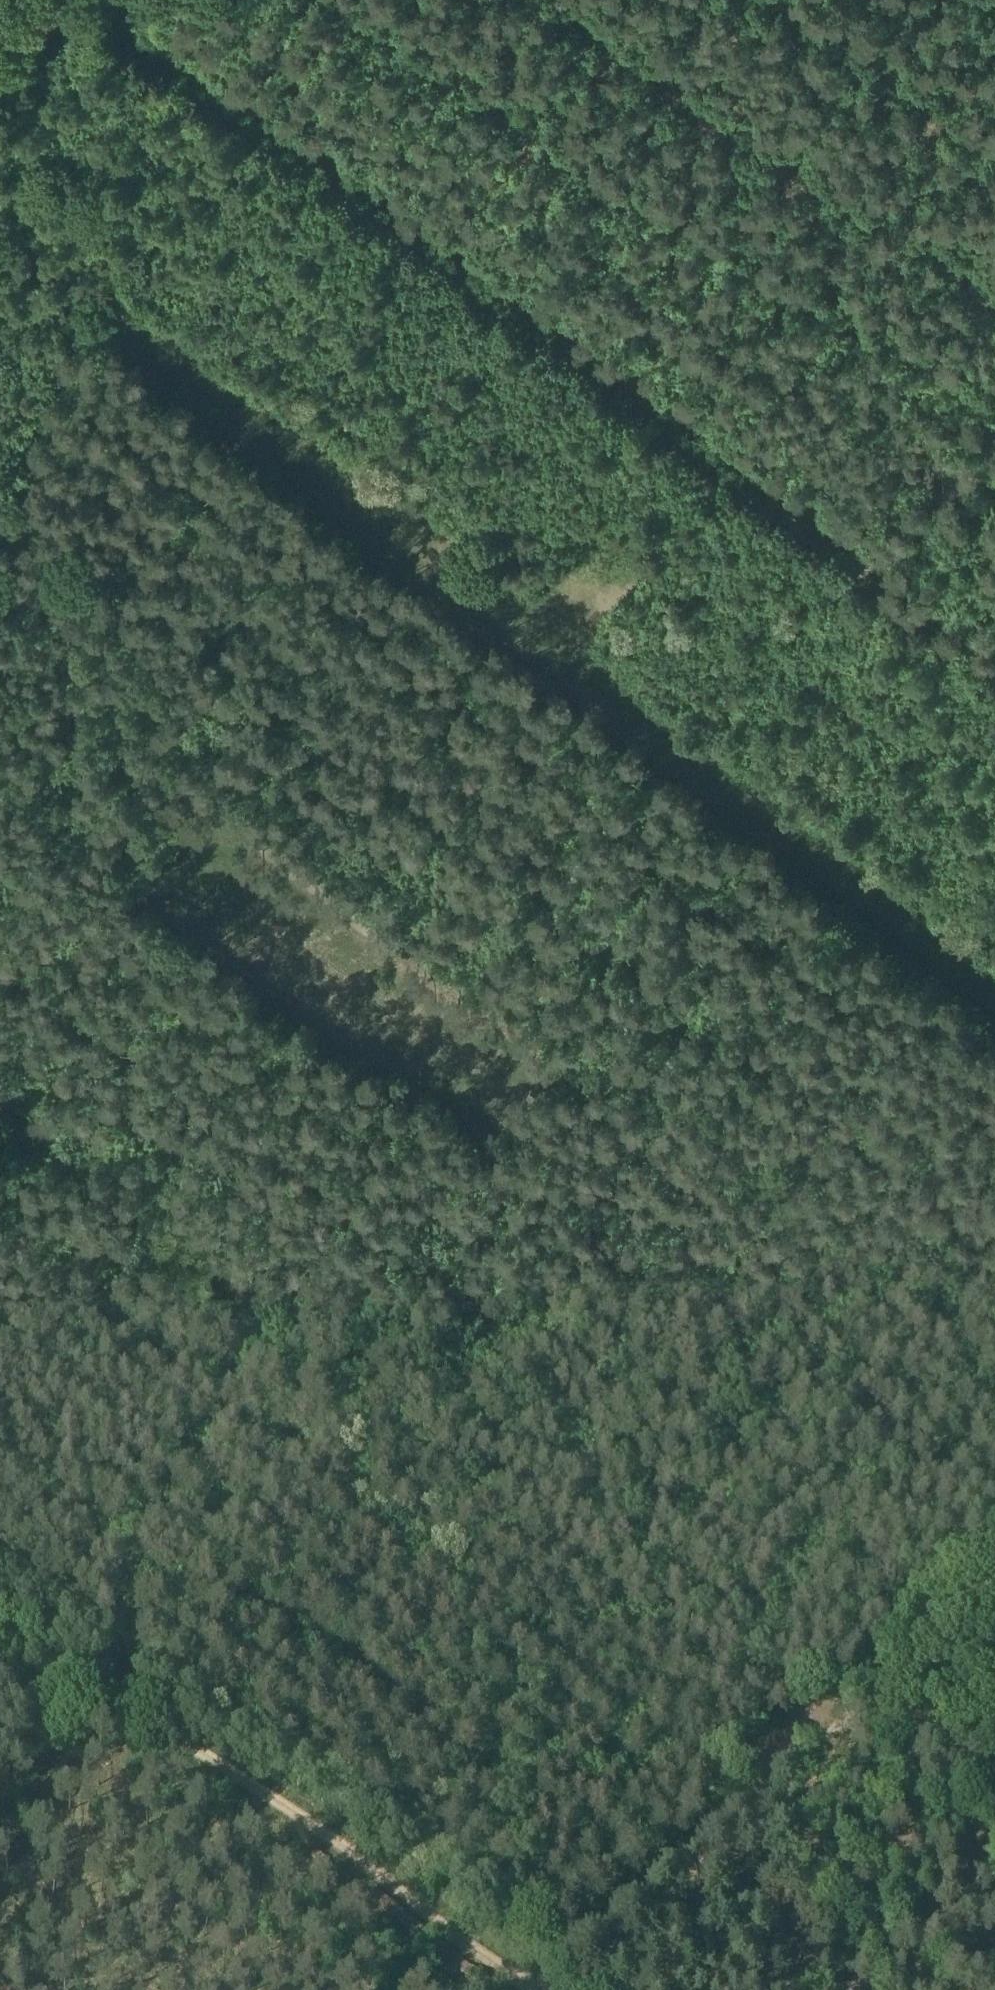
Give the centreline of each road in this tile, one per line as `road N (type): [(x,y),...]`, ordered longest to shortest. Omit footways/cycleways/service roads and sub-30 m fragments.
road 1 (track): [(535,1989),(0,1619)]
road 2 (track): [(549,1989),(994,1564)]
road 3 (track): [(994,434),(963,483),(854,575),(683,750)]

